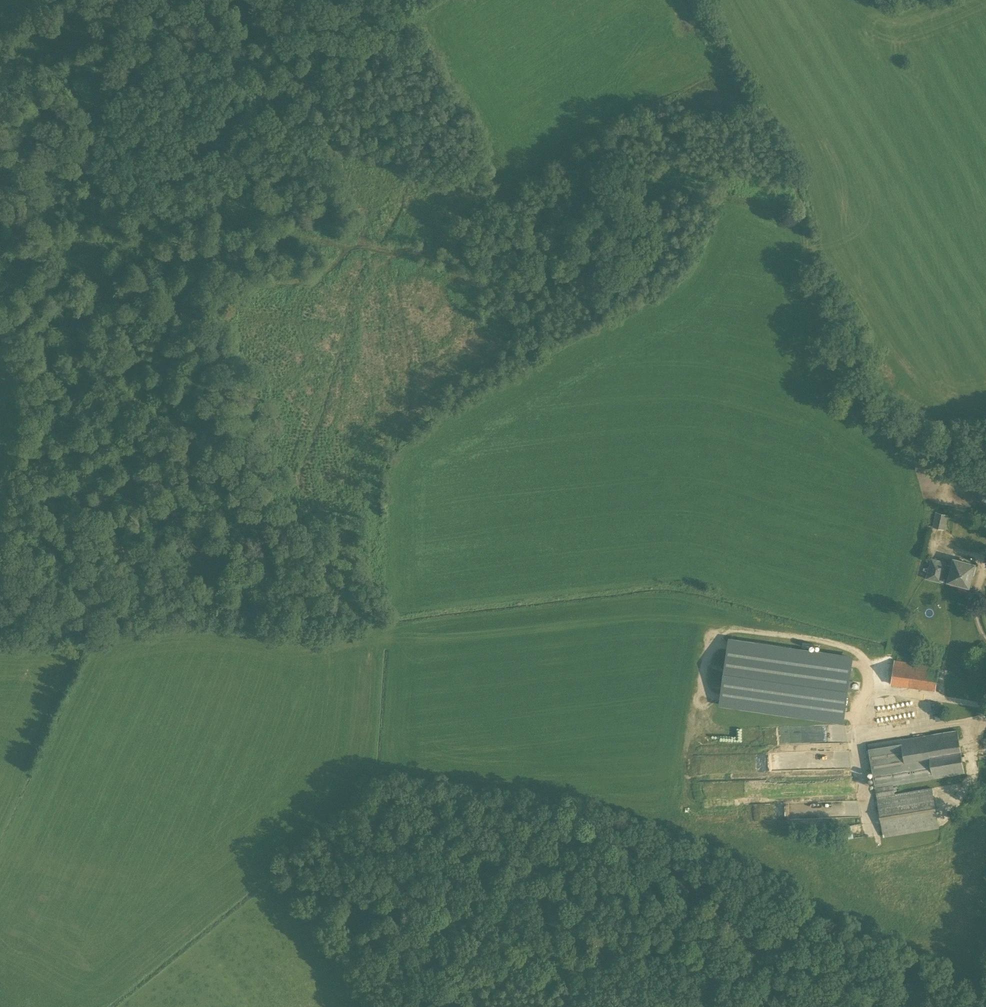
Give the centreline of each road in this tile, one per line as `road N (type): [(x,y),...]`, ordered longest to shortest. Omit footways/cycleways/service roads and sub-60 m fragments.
road 1 (track): [(985,466),(877,415),(846,385),(829,351),(799,199),(772,129),(700,0)]

